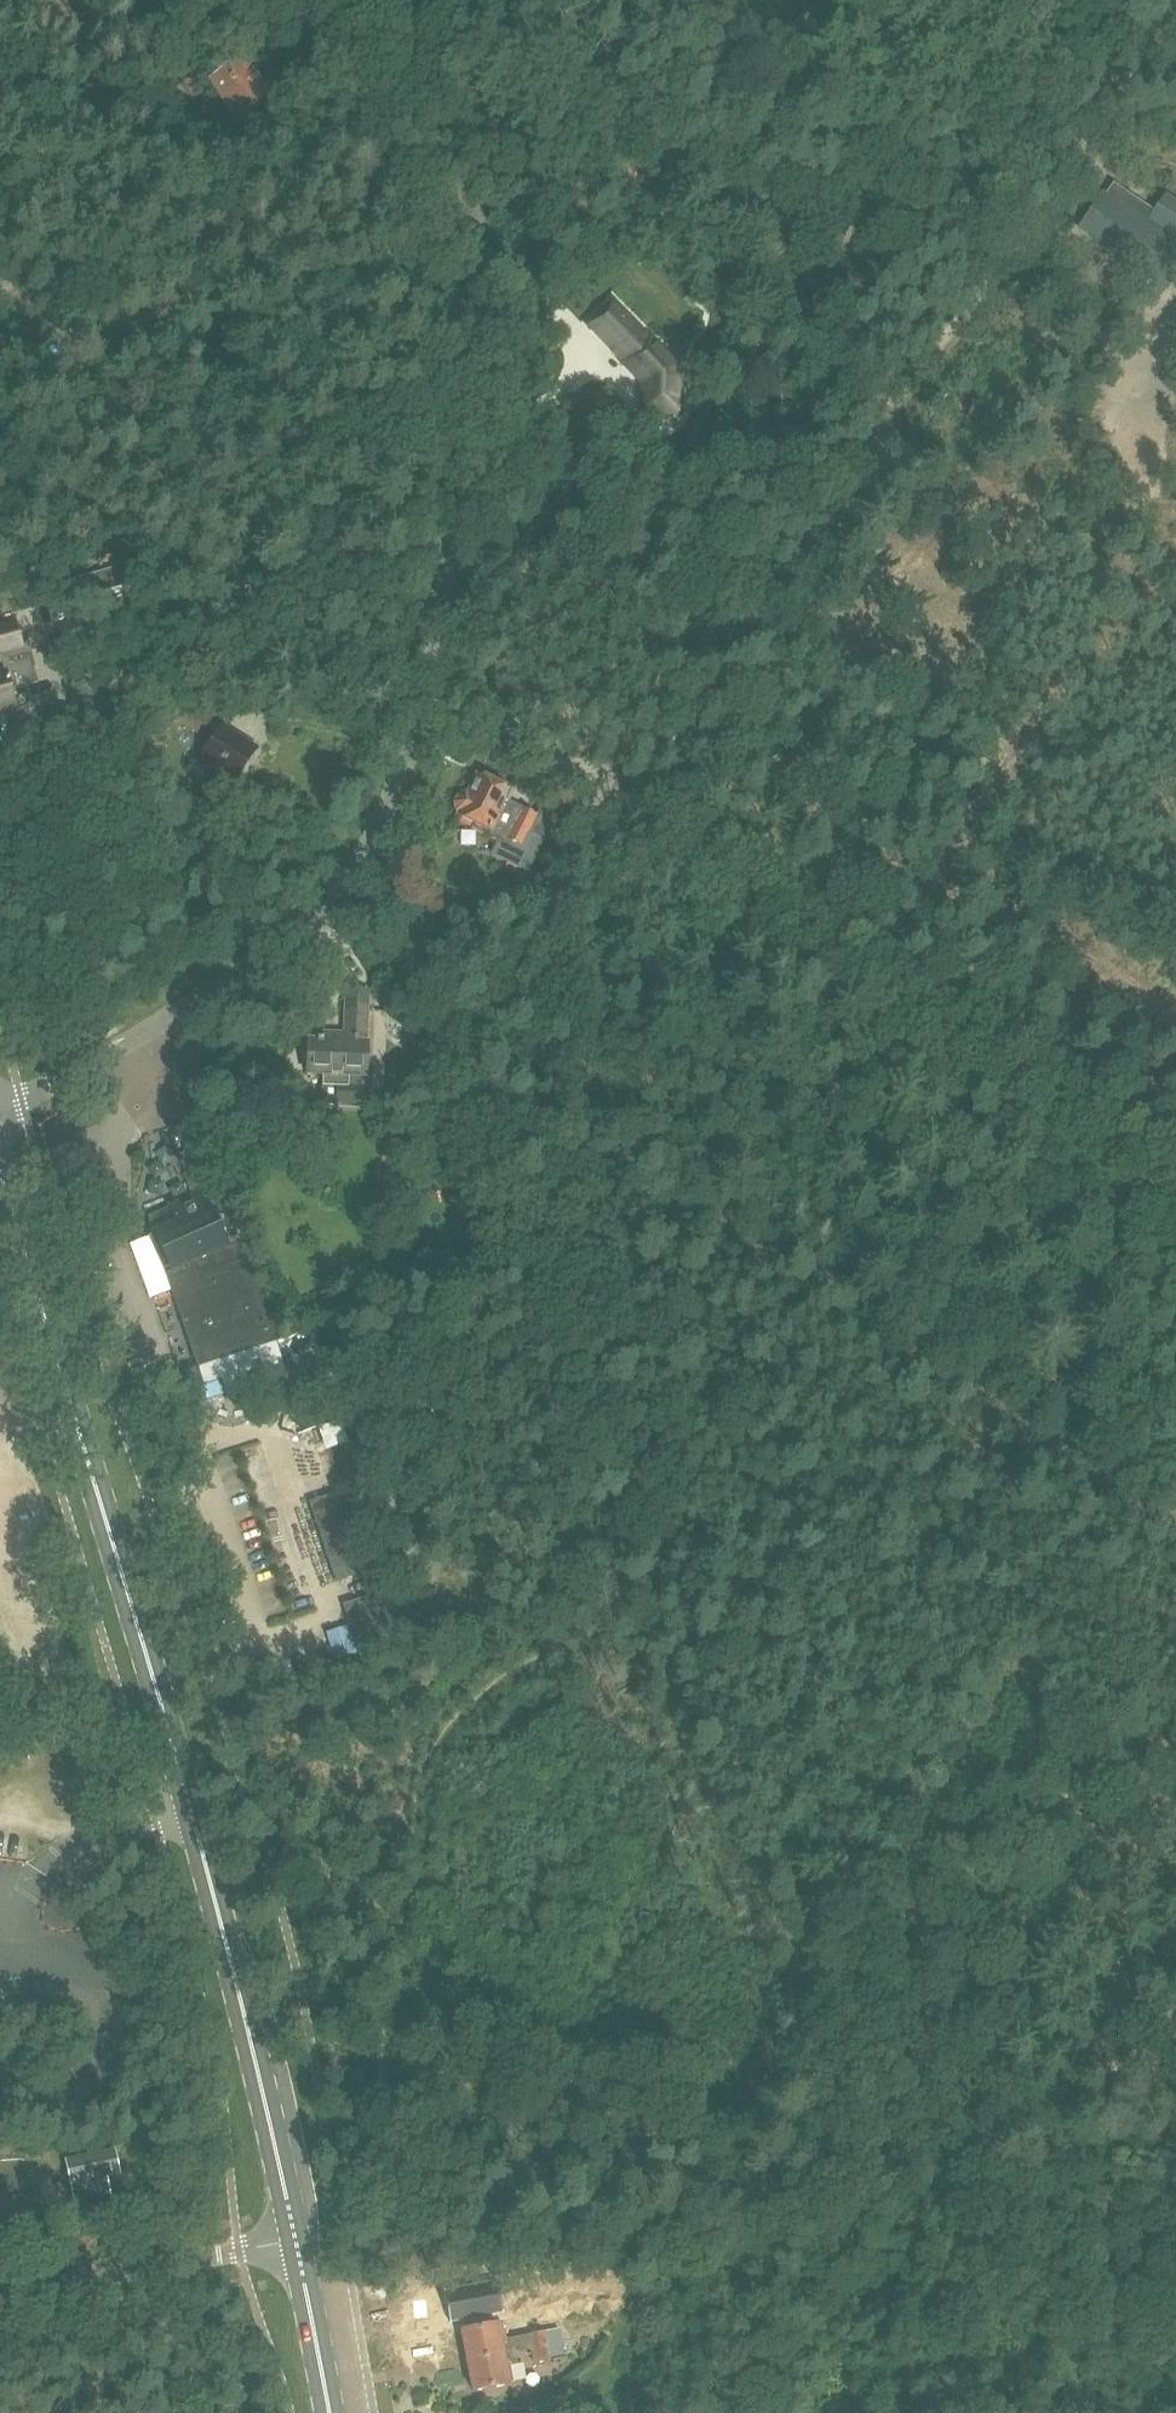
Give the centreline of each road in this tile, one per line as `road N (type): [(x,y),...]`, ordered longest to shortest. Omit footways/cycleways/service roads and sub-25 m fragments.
road 1 (unclassified): [(0,1112),(99,1061),(303,924),(375,836),(414,744),(460,468),(476,266),(471,188),(450,109),(406,0)]
road 2 (secondary): [(296,2236),(194,1811),(0,1173)]
road 3 (track): [(1021,219),(615,812)]
road 4 (track): [(615,812),(1175,1210)]
road 5 (unclassified): [(0,2294),(239,2255),(296,2236)]
road 6 (track): [(430,670),(615,812)]
road 7 (secondary): [(329,2412),(296,2236)]

